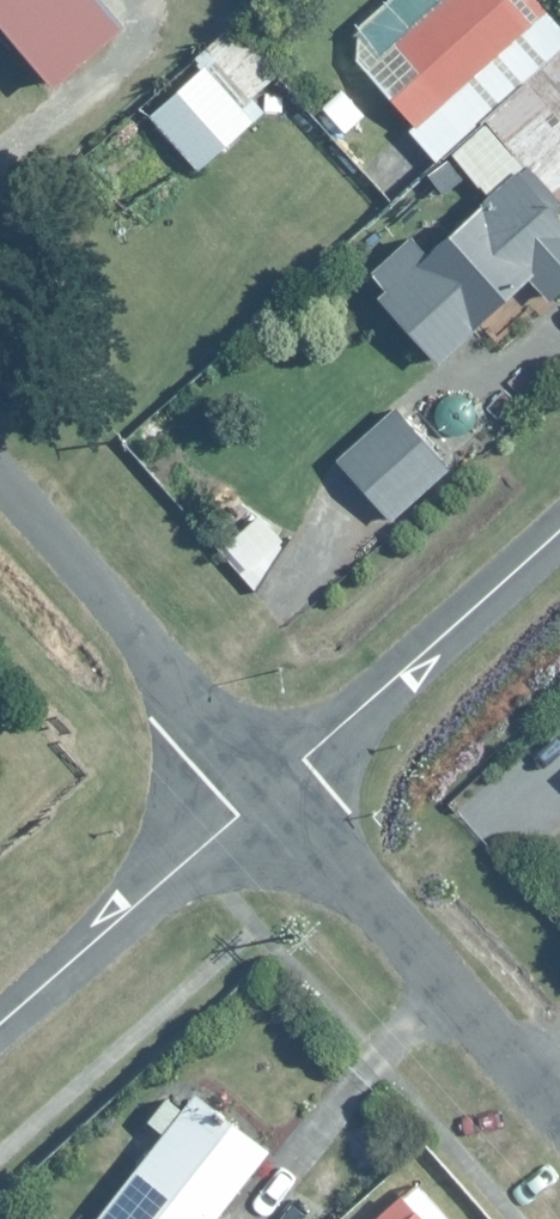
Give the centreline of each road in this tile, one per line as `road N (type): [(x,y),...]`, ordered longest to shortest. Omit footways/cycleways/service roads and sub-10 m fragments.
road 1 (residential): [(268,786),(559,1116)]
road 2 (residential): [(0,482),(268,786)]
road 3 (residential): [(268,786),(559,528)]
road 4 (residential): [(0,1024),(268,786)]

